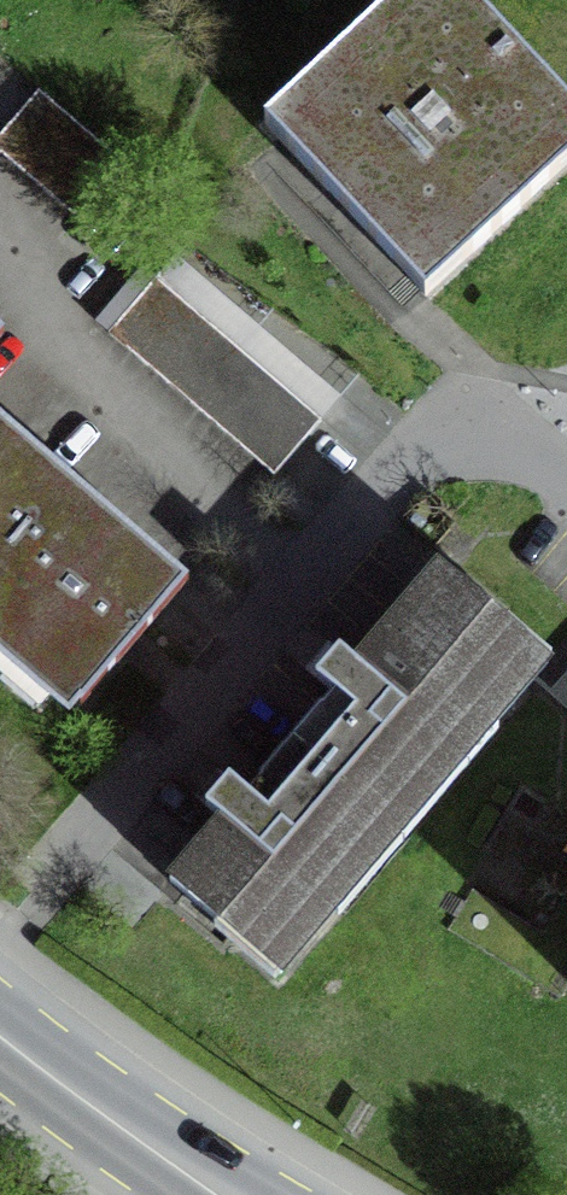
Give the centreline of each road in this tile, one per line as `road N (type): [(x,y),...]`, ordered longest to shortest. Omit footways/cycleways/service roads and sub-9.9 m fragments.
road 1 (residential): [(0,934),(447,382),(566,485)]
road 2 (primary): [(0,1043),(225,1194)]

